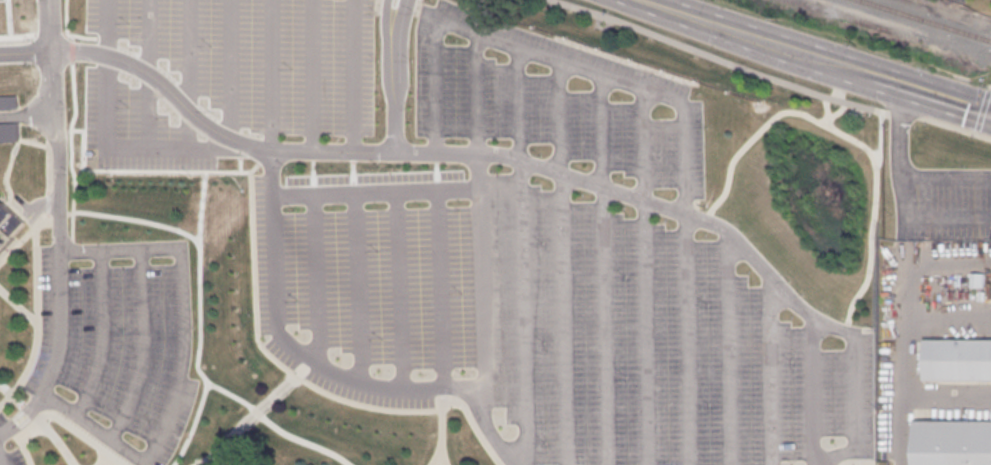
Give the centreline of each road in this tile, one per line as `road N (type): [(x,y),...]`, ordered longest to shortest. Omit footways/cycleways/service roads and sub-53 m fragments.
road 1 (tertiary): [(904,85),(644,0)]
road 2 (residential): [(47,0),(59,242)]

